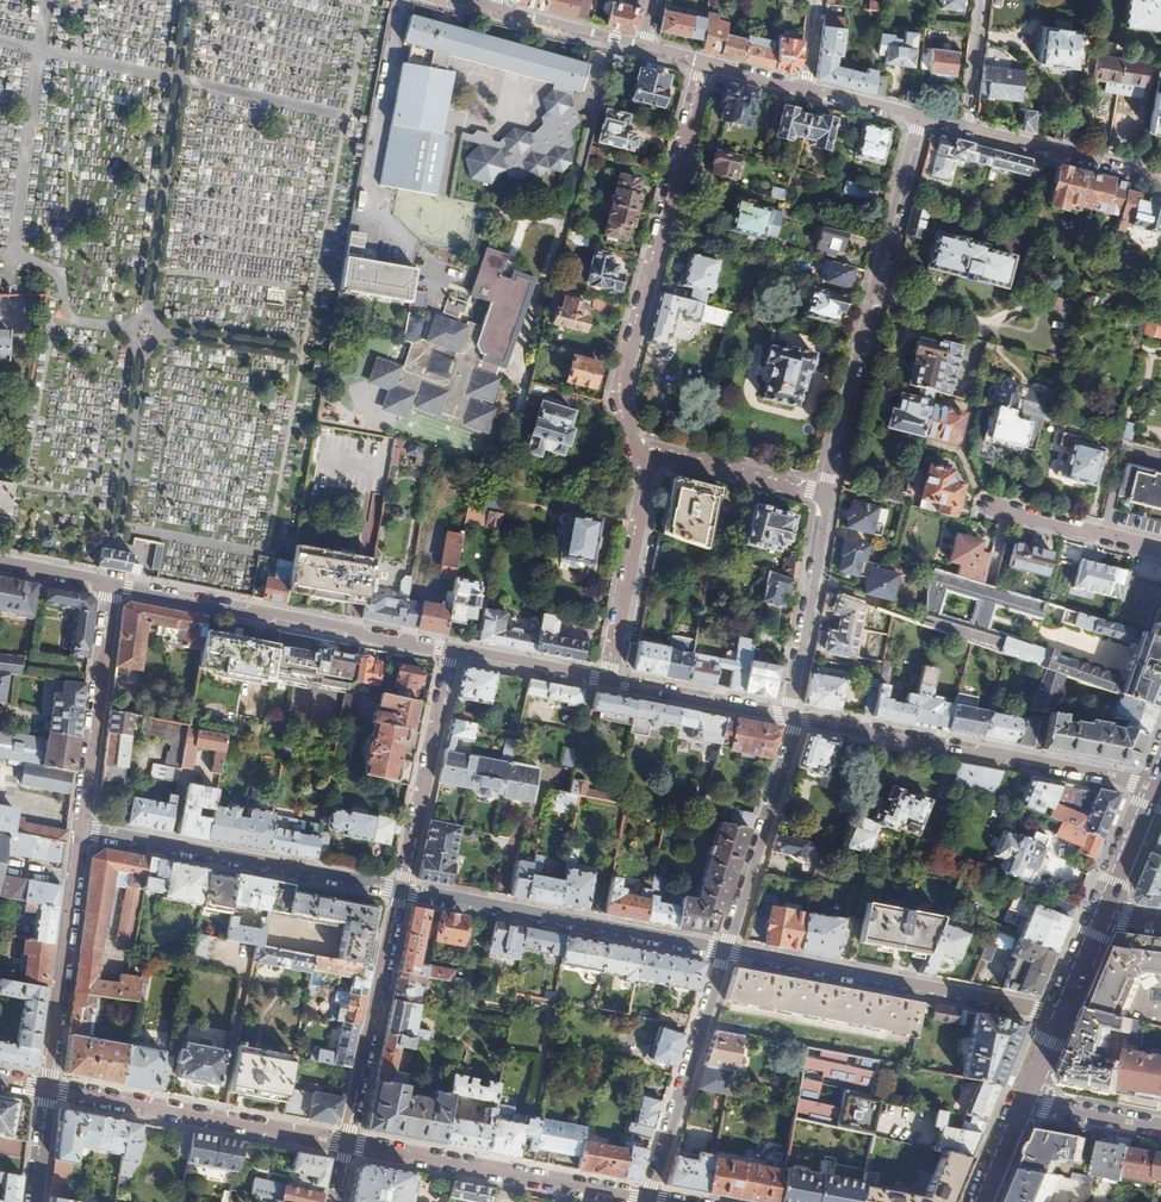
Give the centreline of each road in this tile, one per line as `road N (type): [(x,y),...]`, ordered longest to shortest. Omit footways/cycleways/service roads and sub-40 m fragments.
road 1 (residential): [(641,454),(625,413),(627,376),(708,65)]
road 2 (residential): [(923,120),(828,493)]
road 3 (residential): [(1156,786),(793,721)]
road 4 (residential): [(453,652),(113,585)]
road 5 (residential): [(724,953),(1058,1017)]
road 6 (residential): [(400,892),(724,953)]
road 7 (residential): [(80,833),(400,892)]
road 8 (residential): [(45,1090),(346,1146)]
road 9 (residential): [(346,1146),(644,1201)]
road 10 (residential): [(644,1201),(724,953)]
road 11 (residential): [(400,892),(346,1146)]
road 12 (residential): [(45,1090),(80,833)]
road 13 (residential): [(80,833),(113,585)]
road 14 (residential): [(453,652),(400,892)]
road 15 (residential): [(724,953),(793,721)]
road 16 (residential): [(610,682),(649,479),(641,454)]
road 17 (residential): [(828,493),(793,721)]
road 18 (residential): [(965,131),(1160,180)]
road 19 (residential): [(641,454),(828,493)]
road 20 (residential): [(793,721),(610,682)]
road 21 (residential): [(986,508),(1160,554)]
road 22 (residential): [(610,682),(453,652)]
road 23 (residential): [(493,11),(645,49)]
road 24 (secondary): [(1100,917),(1156,786)]
road 25 (residential): [(1023,1101),(1160,1128)]
road 26 (residential): [(982,0),(965,131)]
road 27 (residential): [(804,90),(923,120)]

